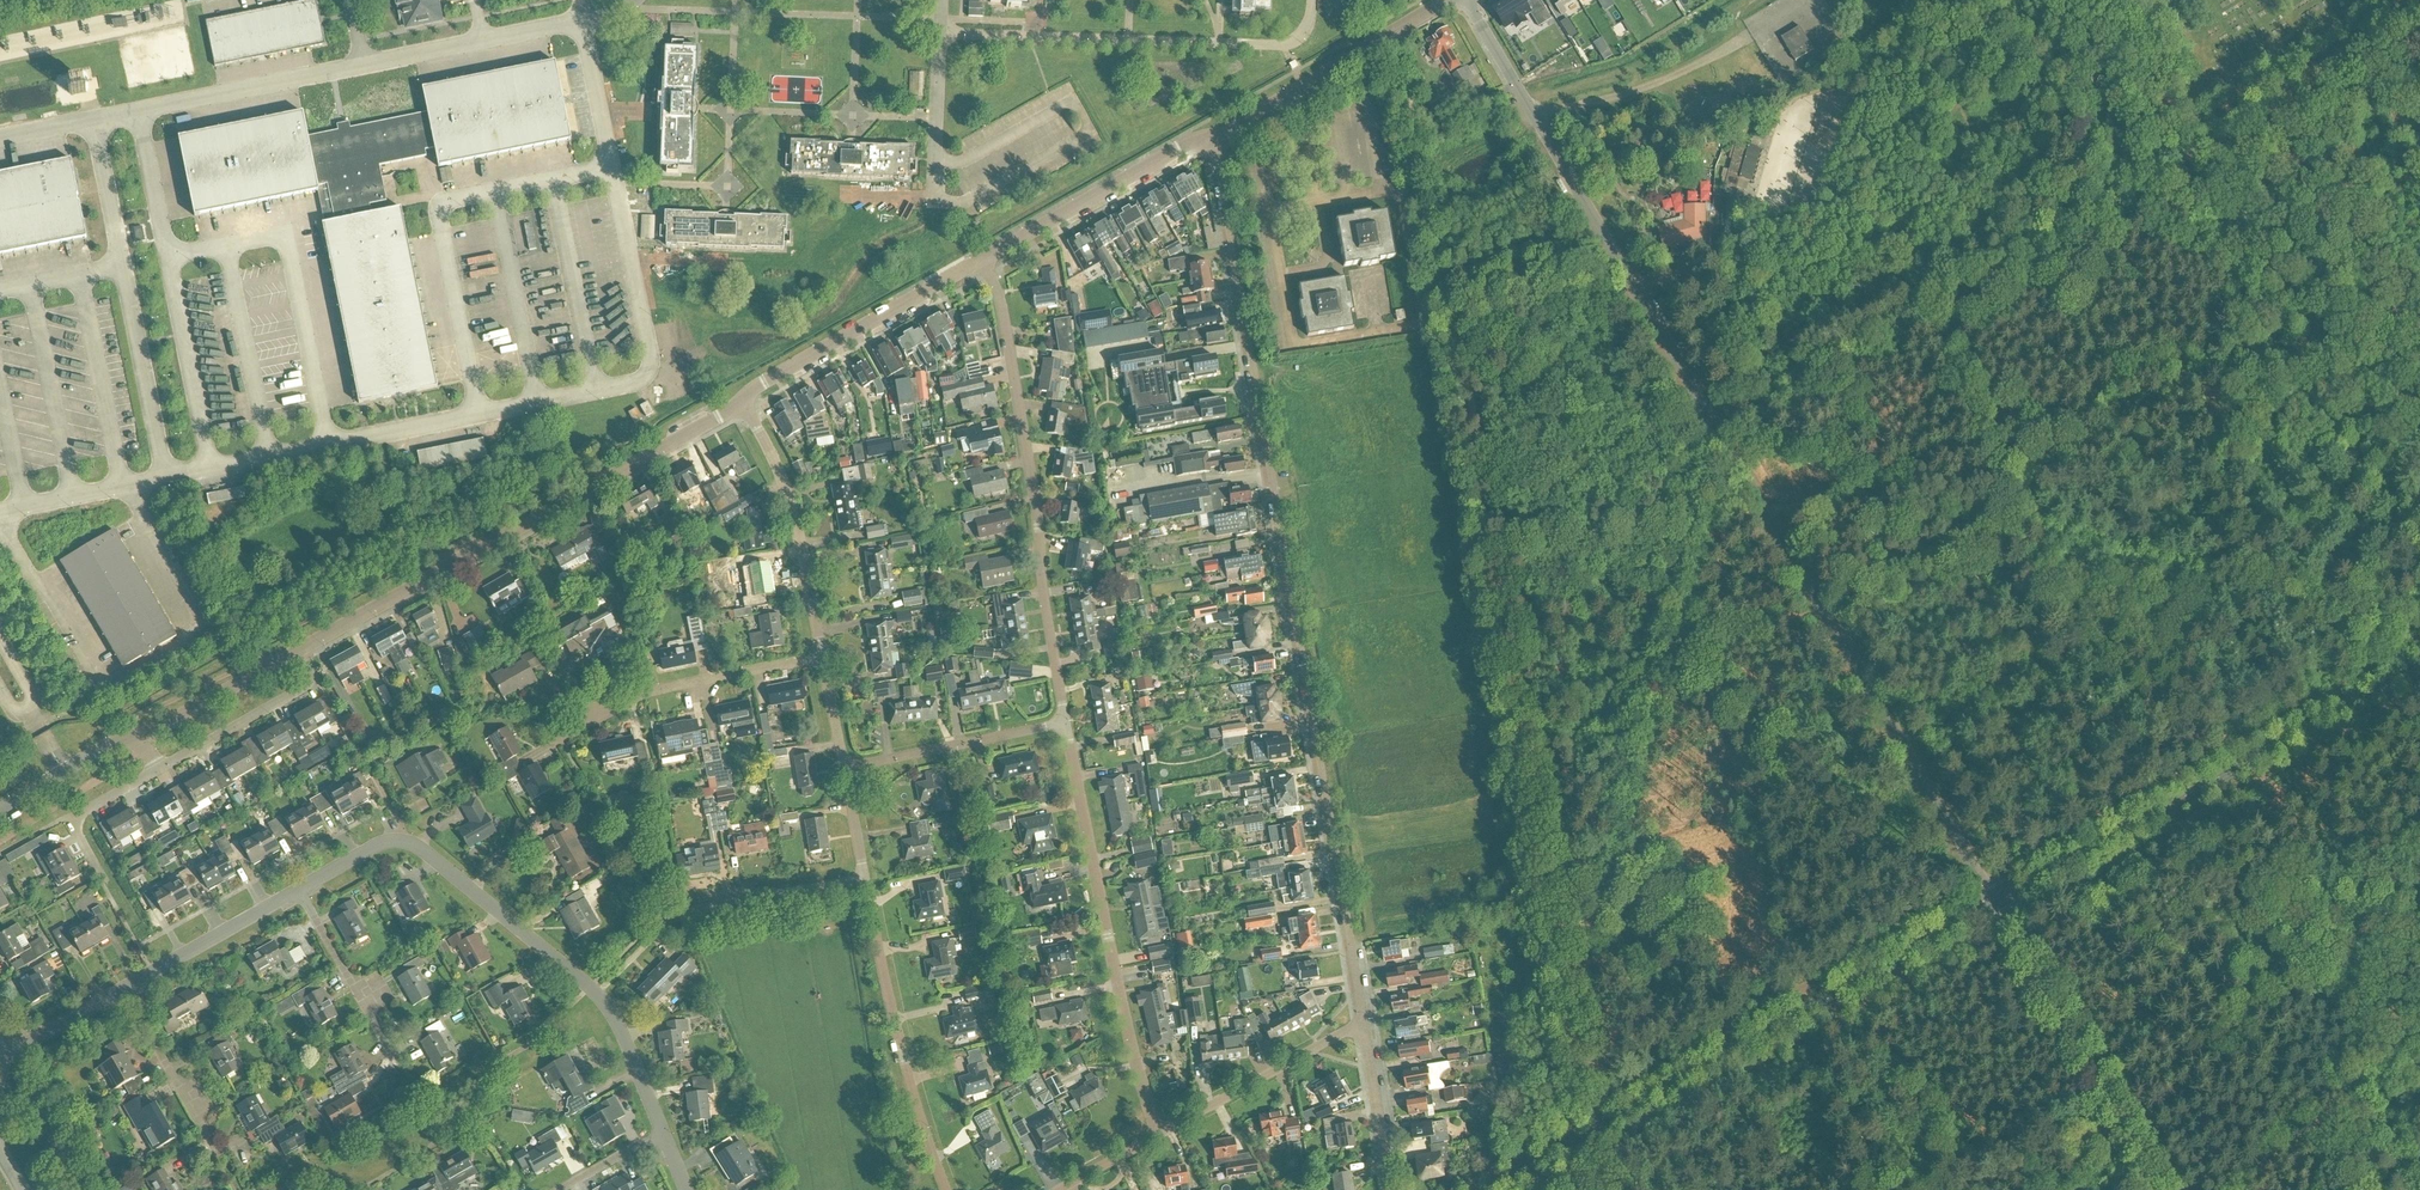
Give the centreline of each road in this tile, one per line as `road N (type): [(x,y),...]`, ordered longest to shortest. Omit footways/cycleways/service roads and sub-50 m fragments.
road 1 (unclassified): [(1467,0),(1997,902)]
road 2 (residential): [(1207,136),(1364,1028)]
road 3 (tertiary): [(1997,902),(1489,1189)]
road 4 (residential): [(665,1137),(619,1025),(597,995),(419,849),(380,845),(300,890)]
road 5 (unclassified): [(742,404),(301,650)]
road 6 (tertiary): [(2419,664),(1997,902)]
road 7 (residential): [(980,261),(1002,306),(1065,724)]
road 8 (residential): [(1065,724),(1139,1076),(1158,1134)]
road 9 (unclassified): [(1997,902),(2161,1189)]
road 10 (residential): [(945,1189),(910,1084),(864,880)]
road 11 (unclassified): [(1459,0),(1207,136)]
road 12 (unclassified): [(980,261),(763,384),(742,404)]
road 13 (residential): [(822,658),(656,689),(560,740)]
road 14 (residential): [(822,658),(787,494),(742,404)]
road 15 (unclassified): [(1207,136),(980,261)]
road 16 (residential): [(1158,1134),(1364,1028)]
road 17 (residential): [(651,940),(682,914),(864,880)]
road 18 (residential): [(845,770),(1065,724)]
road 19 (residential): [(301,650),(311,674),(304,688),(160,769)]
road 20 (residential): [(300,890),(124,990)]
road 21 (residential): [(124,990),(217,1156)]
road 22 (unclassified): [(301,650),(137,736)]
road 23 (residential): [(300,890),(389,1050)]
road 24 (residential): [(1364,1028),(1390,1189)]
road 25 (residential): [(160,769),(73,819),(101,874)]
road 26 (unclassified): [(137,736),(0,813)]
road 27 (residential): [(124,990),(6,1054)]

